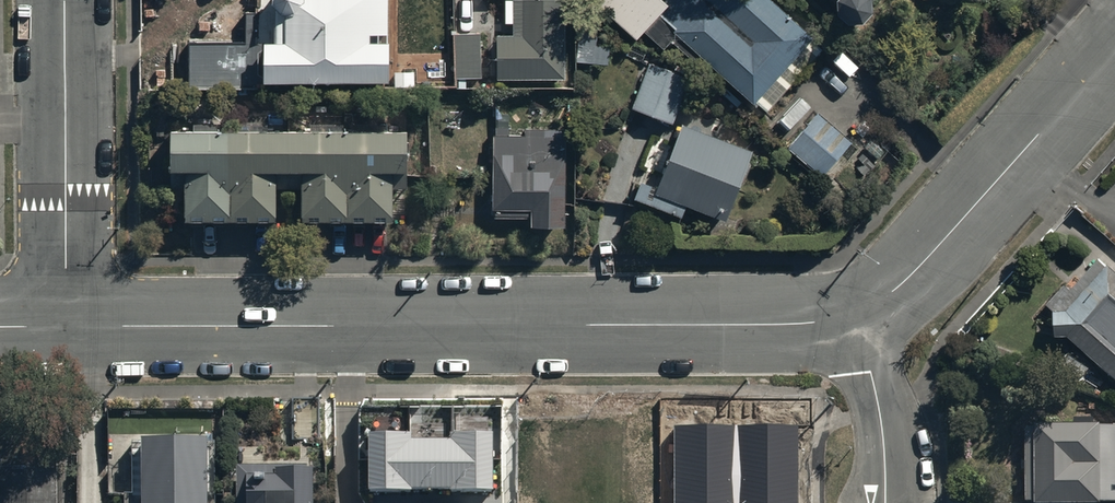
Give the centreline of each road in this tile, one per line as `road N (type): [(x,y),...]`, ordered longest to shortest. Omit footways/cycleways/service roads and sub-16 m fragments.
road 1 (residential): [(68,326),(771,324),(853,315)]
road 2 (residential): [(853,315),(917,267),(1114,46)]
road 3 (residential): [(68,326),(66,0)]
road 4 (residential): [(884,502),(879,409),(853,315)]

